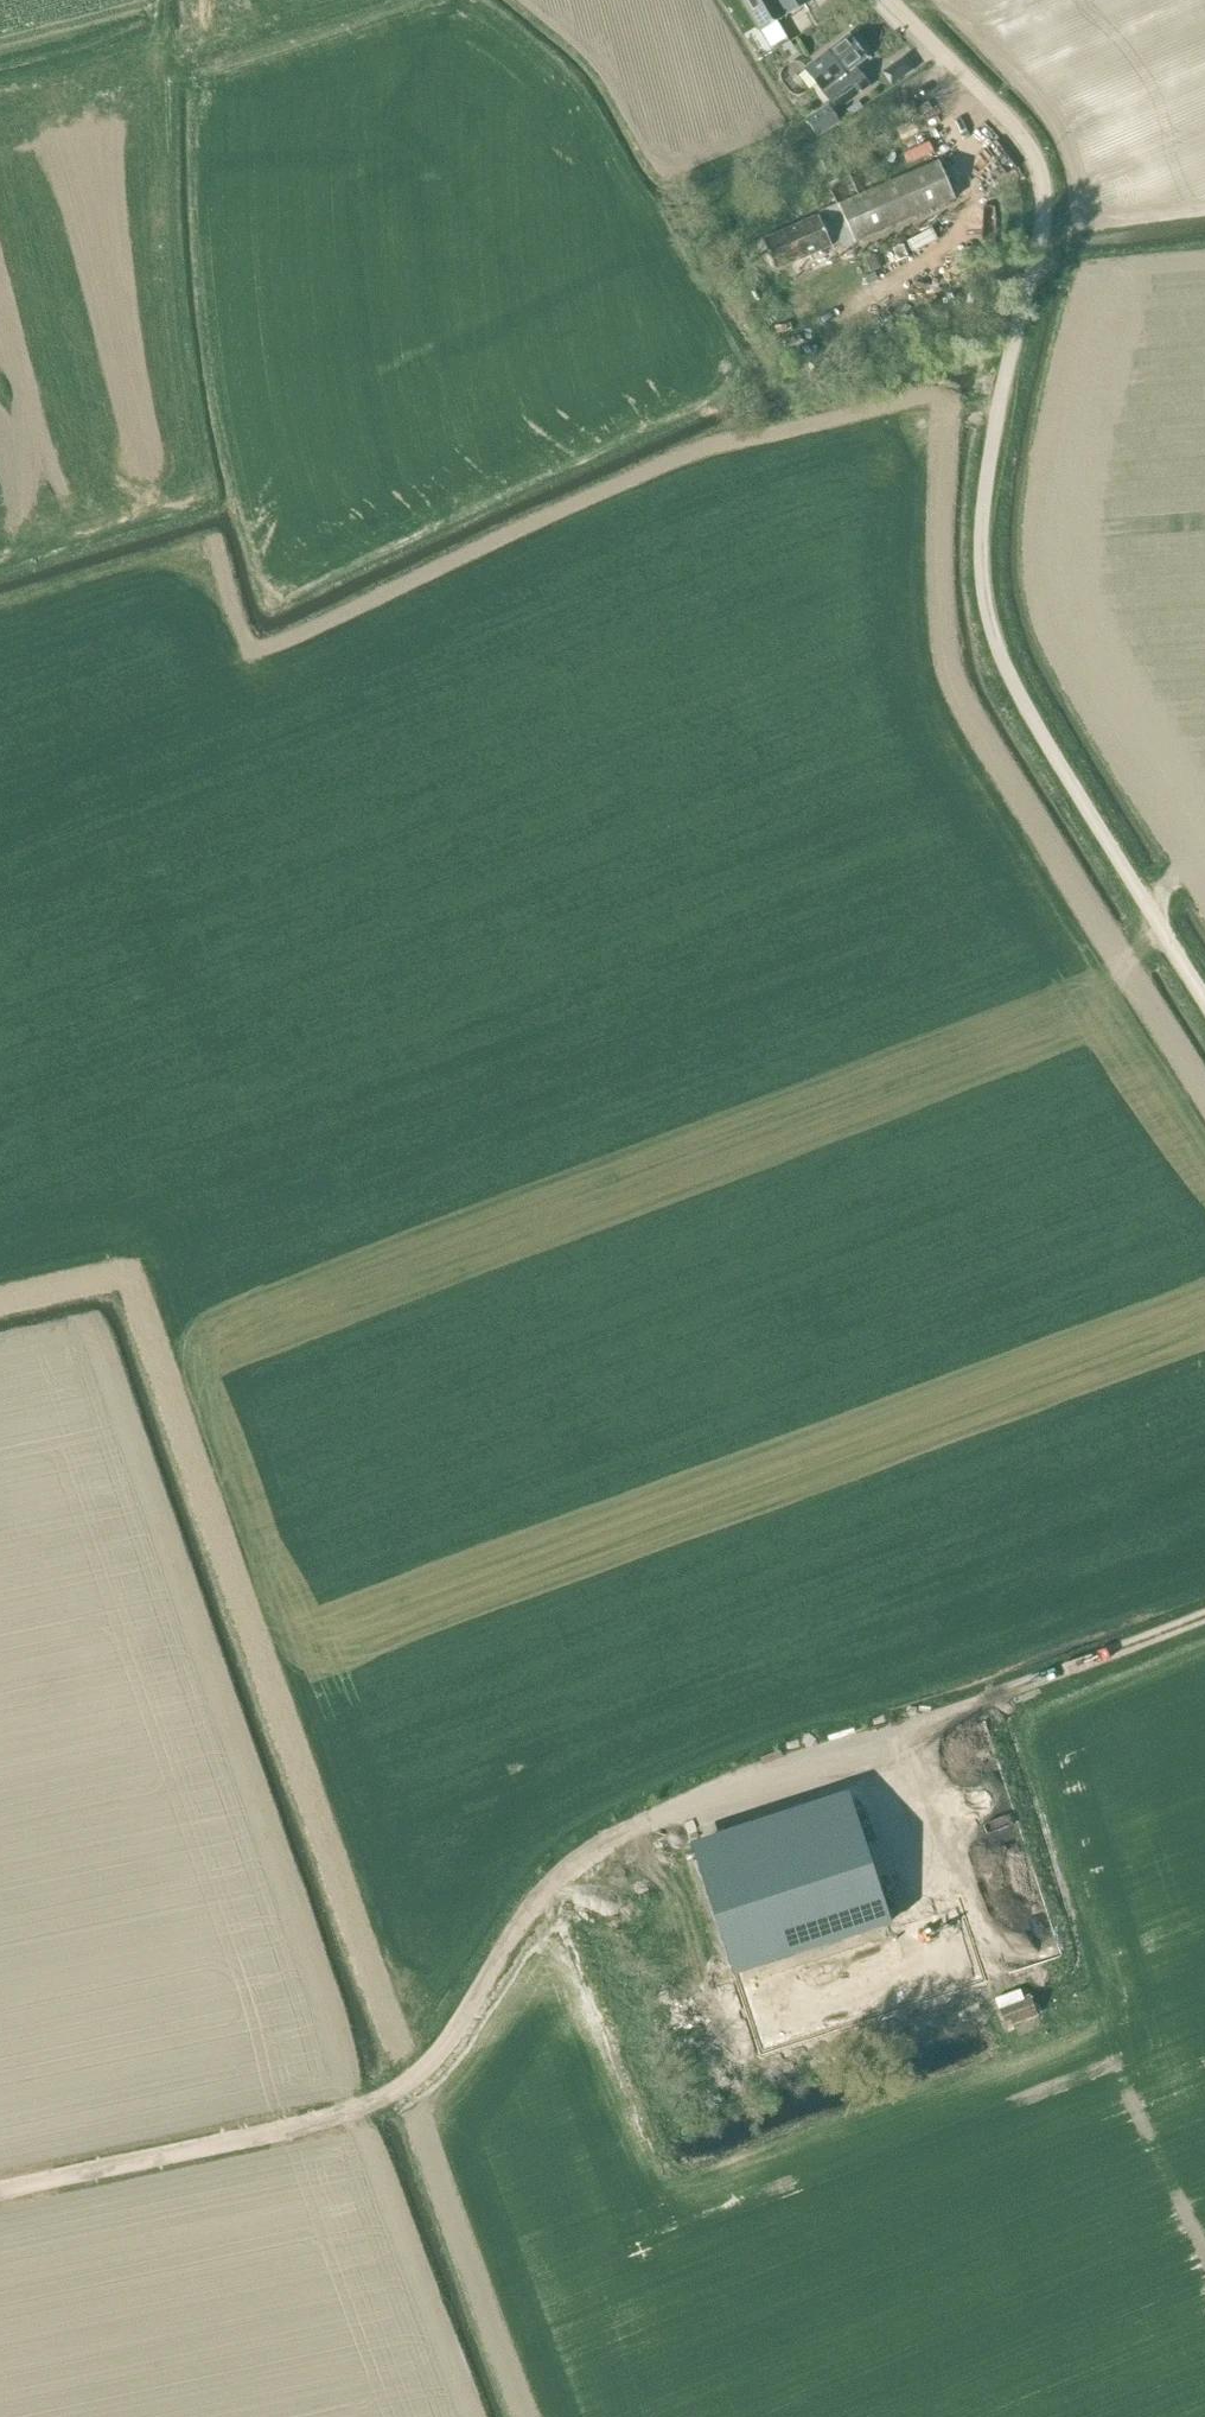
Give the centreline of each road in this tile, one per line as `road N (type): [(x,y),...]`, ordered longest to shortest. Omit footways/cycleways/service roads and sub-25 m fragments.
road 1 (track): [(1204,1612),(899,1735),(802,1753),(704,1788),(605,1836),(531,1900),(435,2058),(375,2110),(0,2194)]
road 2 (unclassified): [(1204,997),(997,648),(982,578),(983,499),(1043,218),(1041,172),(1016,129),(889,0)]

